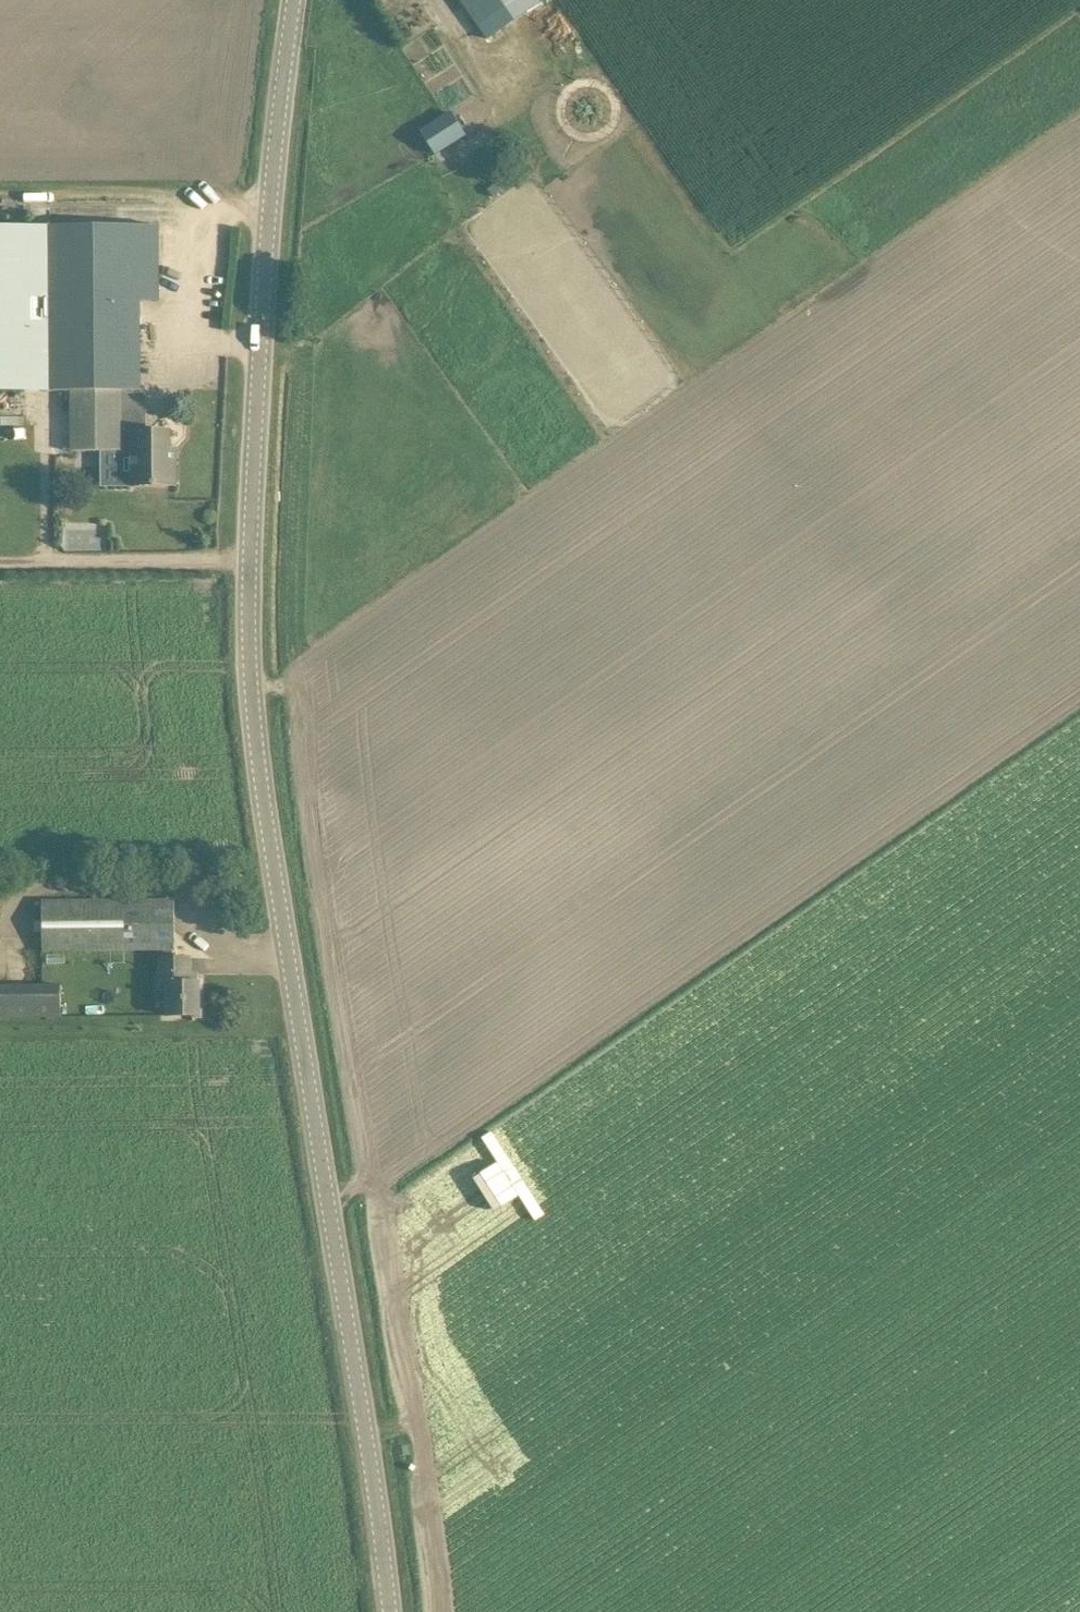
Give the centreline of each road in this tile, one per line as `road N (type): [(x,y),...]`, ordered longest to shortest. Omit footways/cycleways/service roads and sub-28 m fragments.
road 1 (tertiary): [(391,1611),(271,853),(249,648),(257,400),(294,0)]

